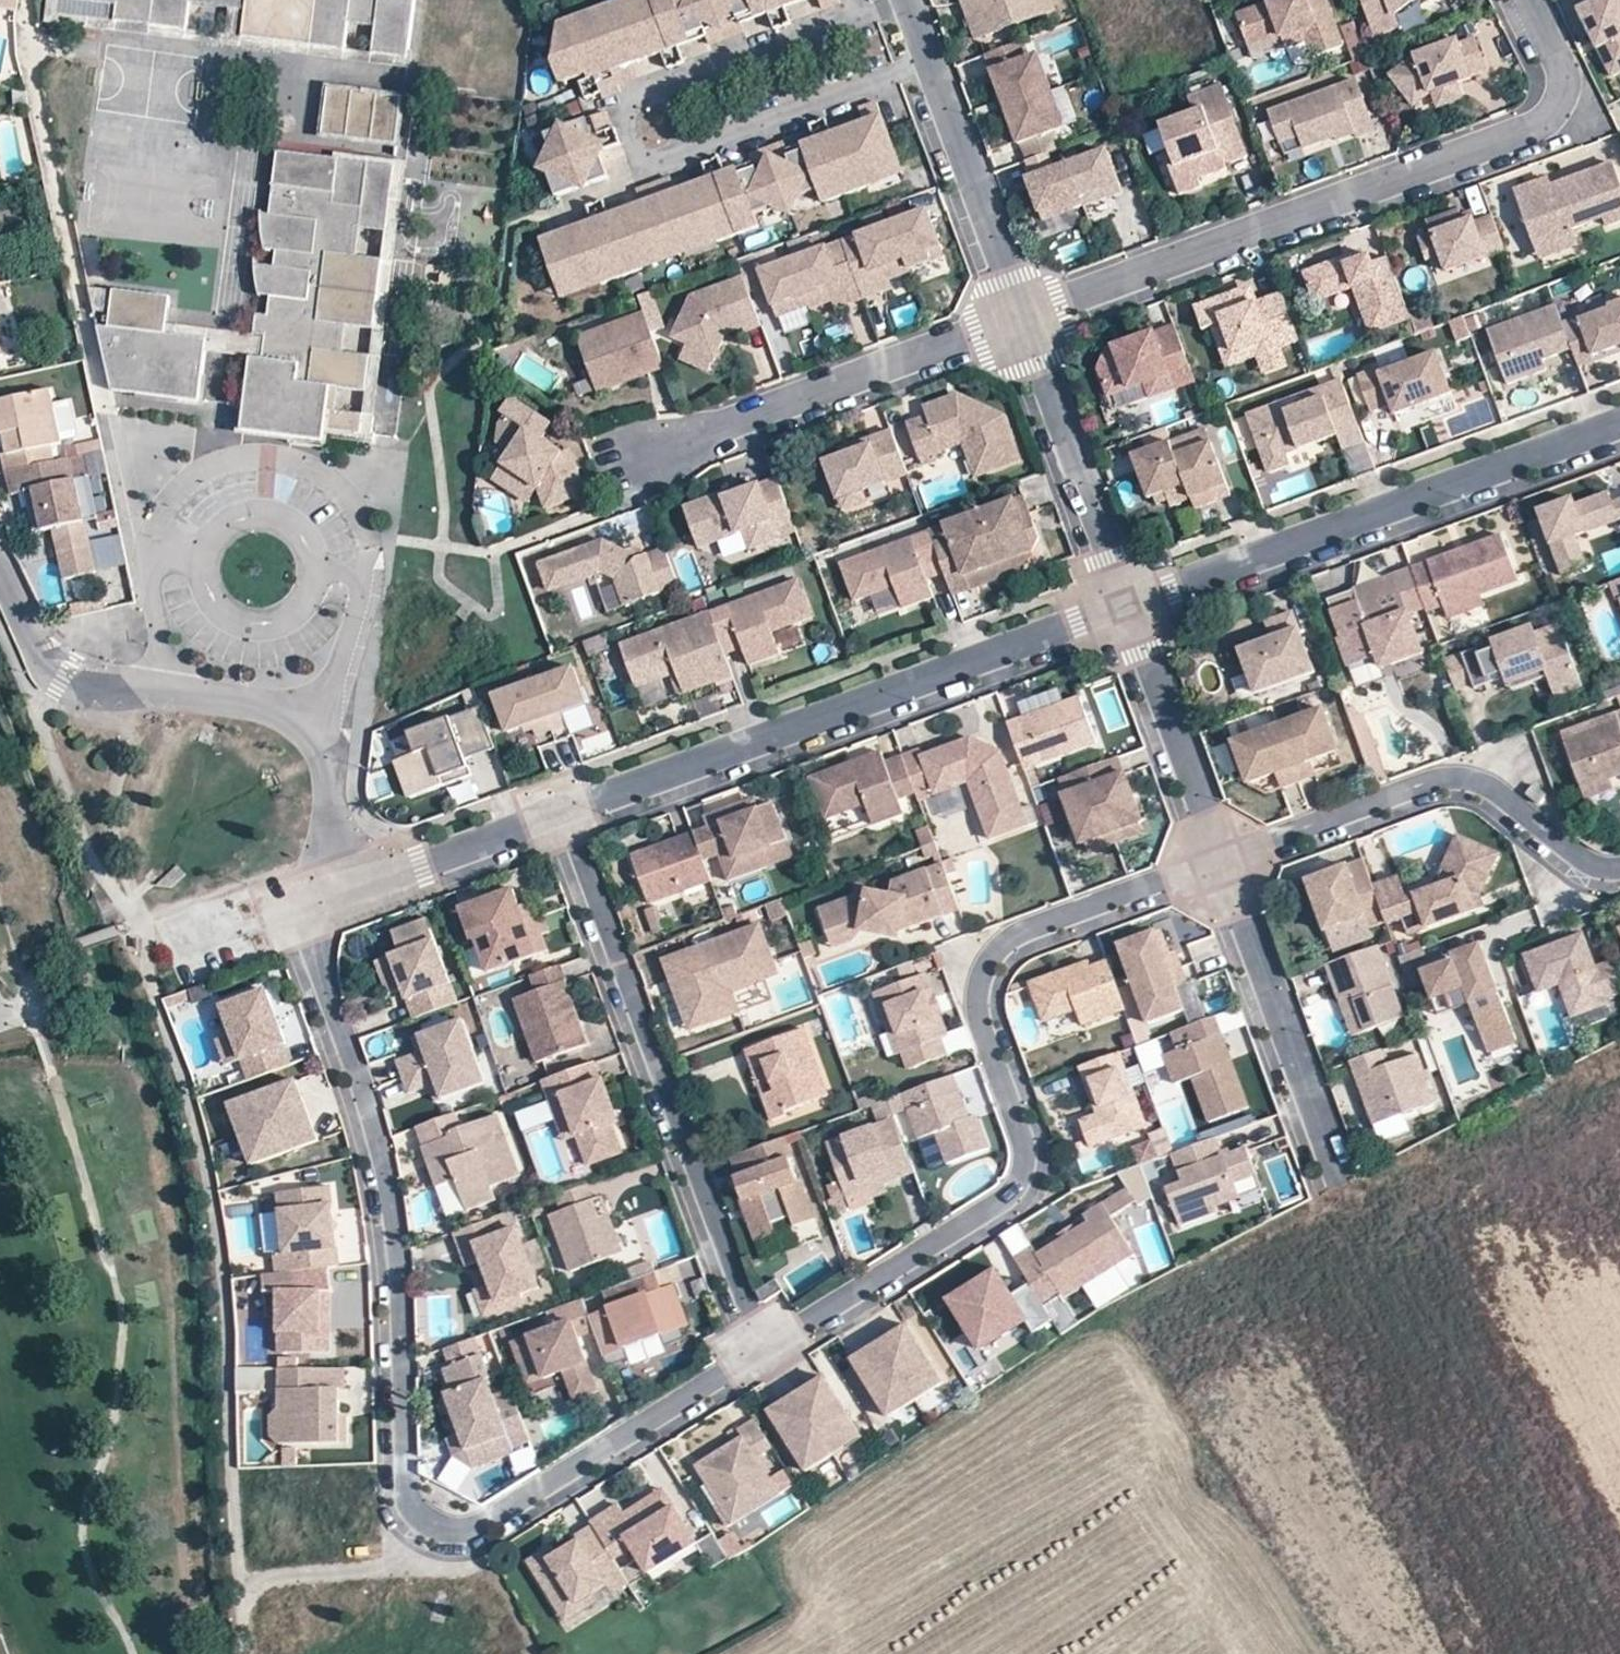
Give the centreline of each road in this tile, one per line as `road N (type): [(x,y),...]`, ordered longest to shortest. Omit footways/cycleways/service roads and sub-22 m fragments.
road 1 (residential): [(303,930),(375,1155),(391,1258),(402,1476),(415,1517),(454,1535),(505,1519),(760,1361)]
road 2 (residential): [(760,1361),(1020,1193),(1029,1143),(984,1020),(982,992),(1009,948),(1217,865)]
road 3 (residential): [(1022,319),(1519,139),(1555,100),(1555,73),(1520,0)]
road 4 (residential): [(568,811),(1123,606)]
road 5 (residential): [(568,811),(760,1361)]
road 6 (residential): [(0,576),(40,657),(60,680),(277,709),(307,726),(322,752),(350,895)]
road 7 (residential): [(1123,606),(1619,430)]
road 8 (residential): [(1217,865),(1429,788),(1462,787),(1487,796),(1582,876),(1619,875)]
road 9 (residential): [(646,458),(1022,319)]
road 10 (residential): [(900,0),(1022,319)]
road 11 (residential): [(1217,865),(1332,1172)]
road 12 (residential): [(1022,319),(1123,606)]
road 13 (residential): [(1123,606),(1217,865)]
road 14 (residential): [(350,895),(568,811)]

